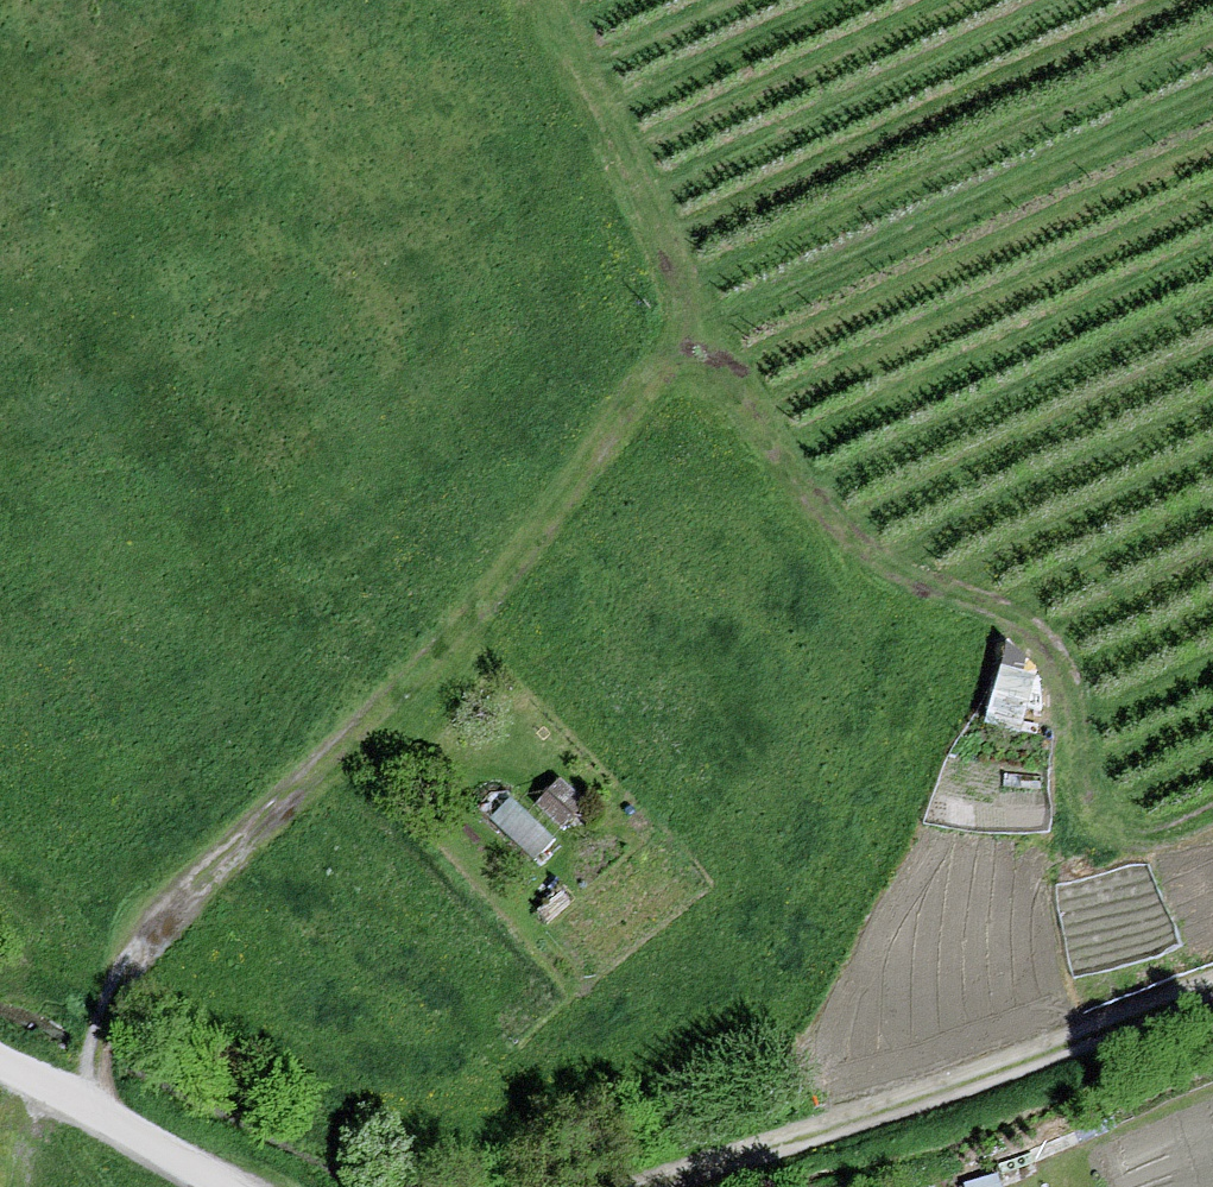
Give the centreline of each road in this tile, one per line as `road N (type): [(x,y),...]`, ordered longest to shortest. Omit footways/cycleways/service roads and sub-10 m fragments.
road 1 (track): [(80,1113),(127,977),(515,567),(593,440),(696,347)]
road 2 (track): [(696,347),(804,513),(867,566),(1031,657),(1106,858),(1212,821)]
road 3 (track): [(676,1186),(997,1084),(1212,991)]
road 4 (track): [(696,347),(674,281),(537,0)]
road 5 (unclassified): [(0,1077),(167,1153),(208,1186)]

